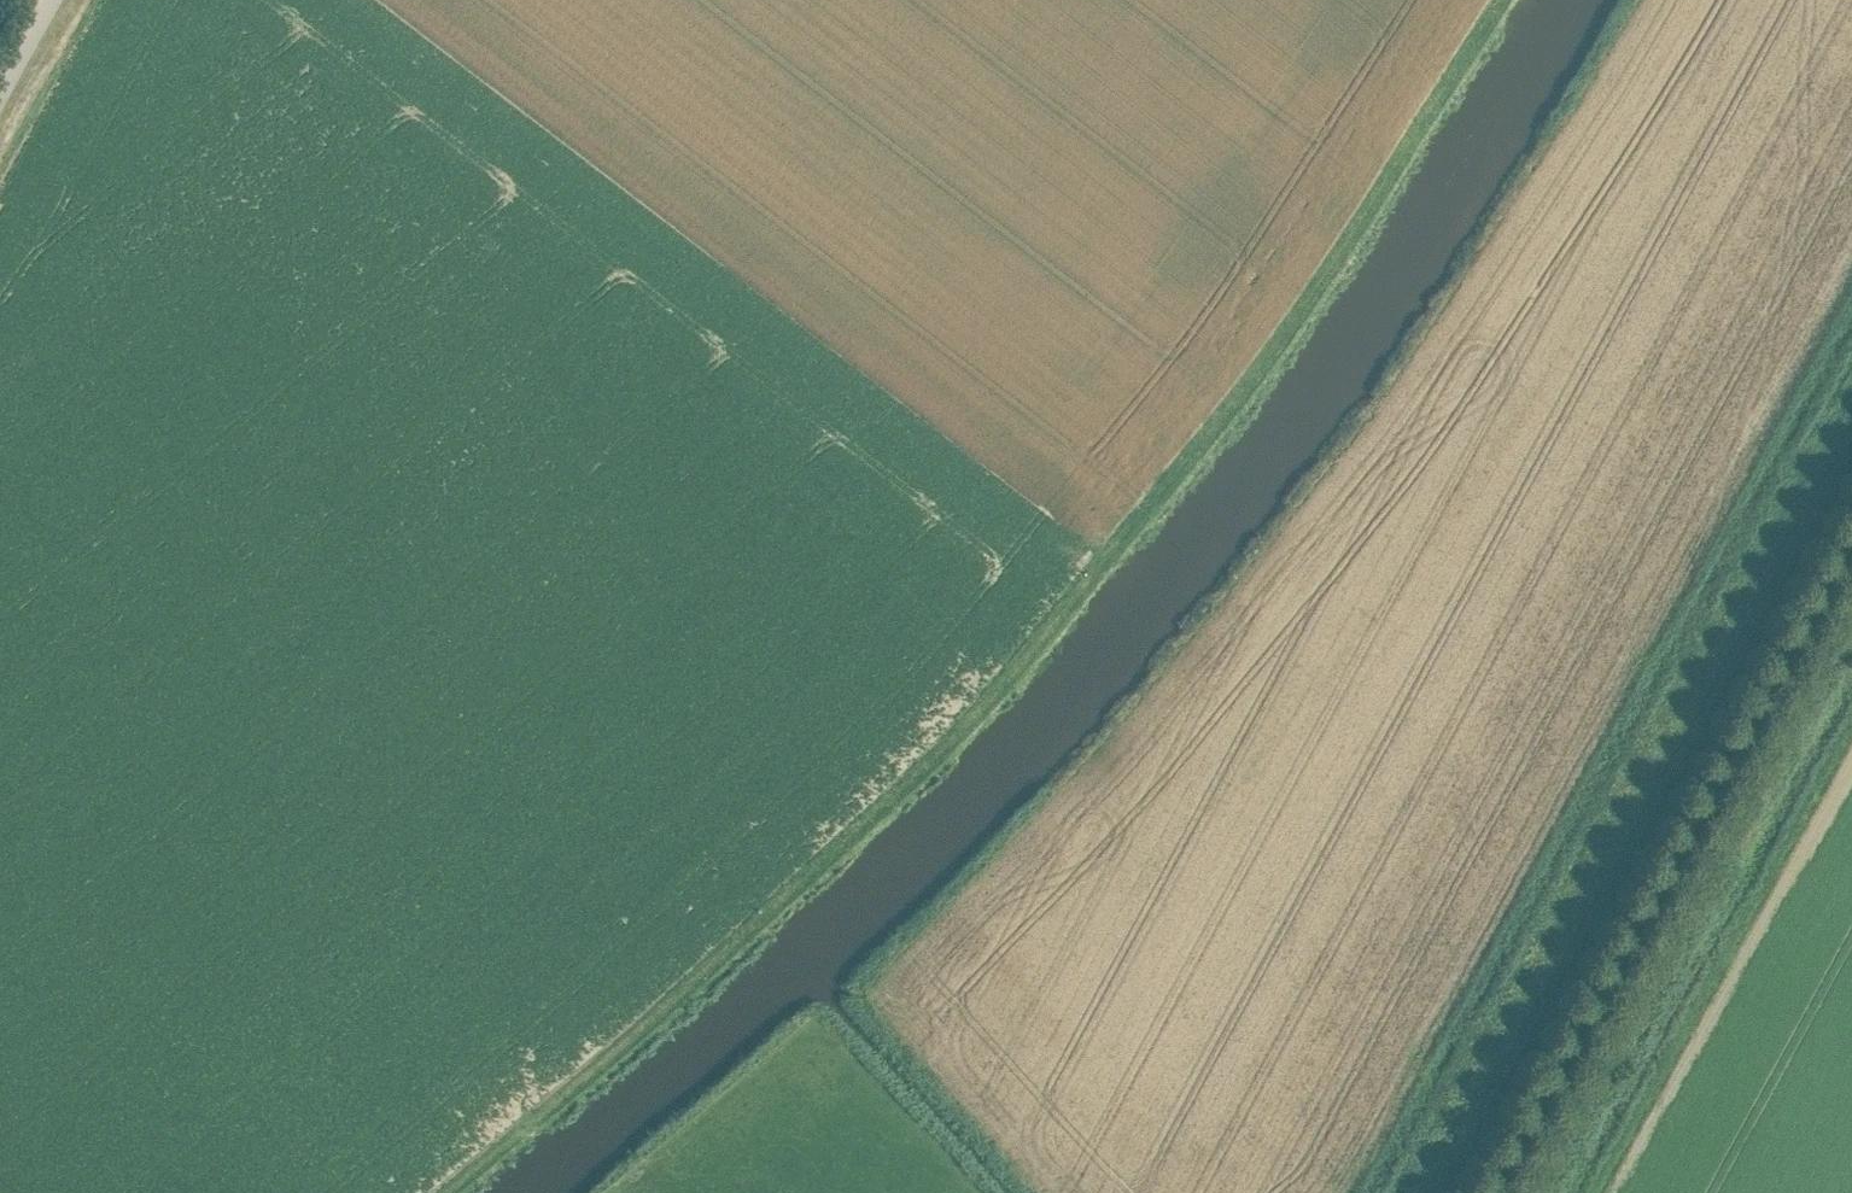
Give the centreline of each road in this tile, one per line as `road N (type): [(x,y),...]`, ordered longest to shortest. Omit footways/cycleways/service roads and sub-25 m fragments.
road 1 (unclassified): [(1506,1192),(1851,572)]
road 2 (unclassified): [(0,105),(64,0)]

